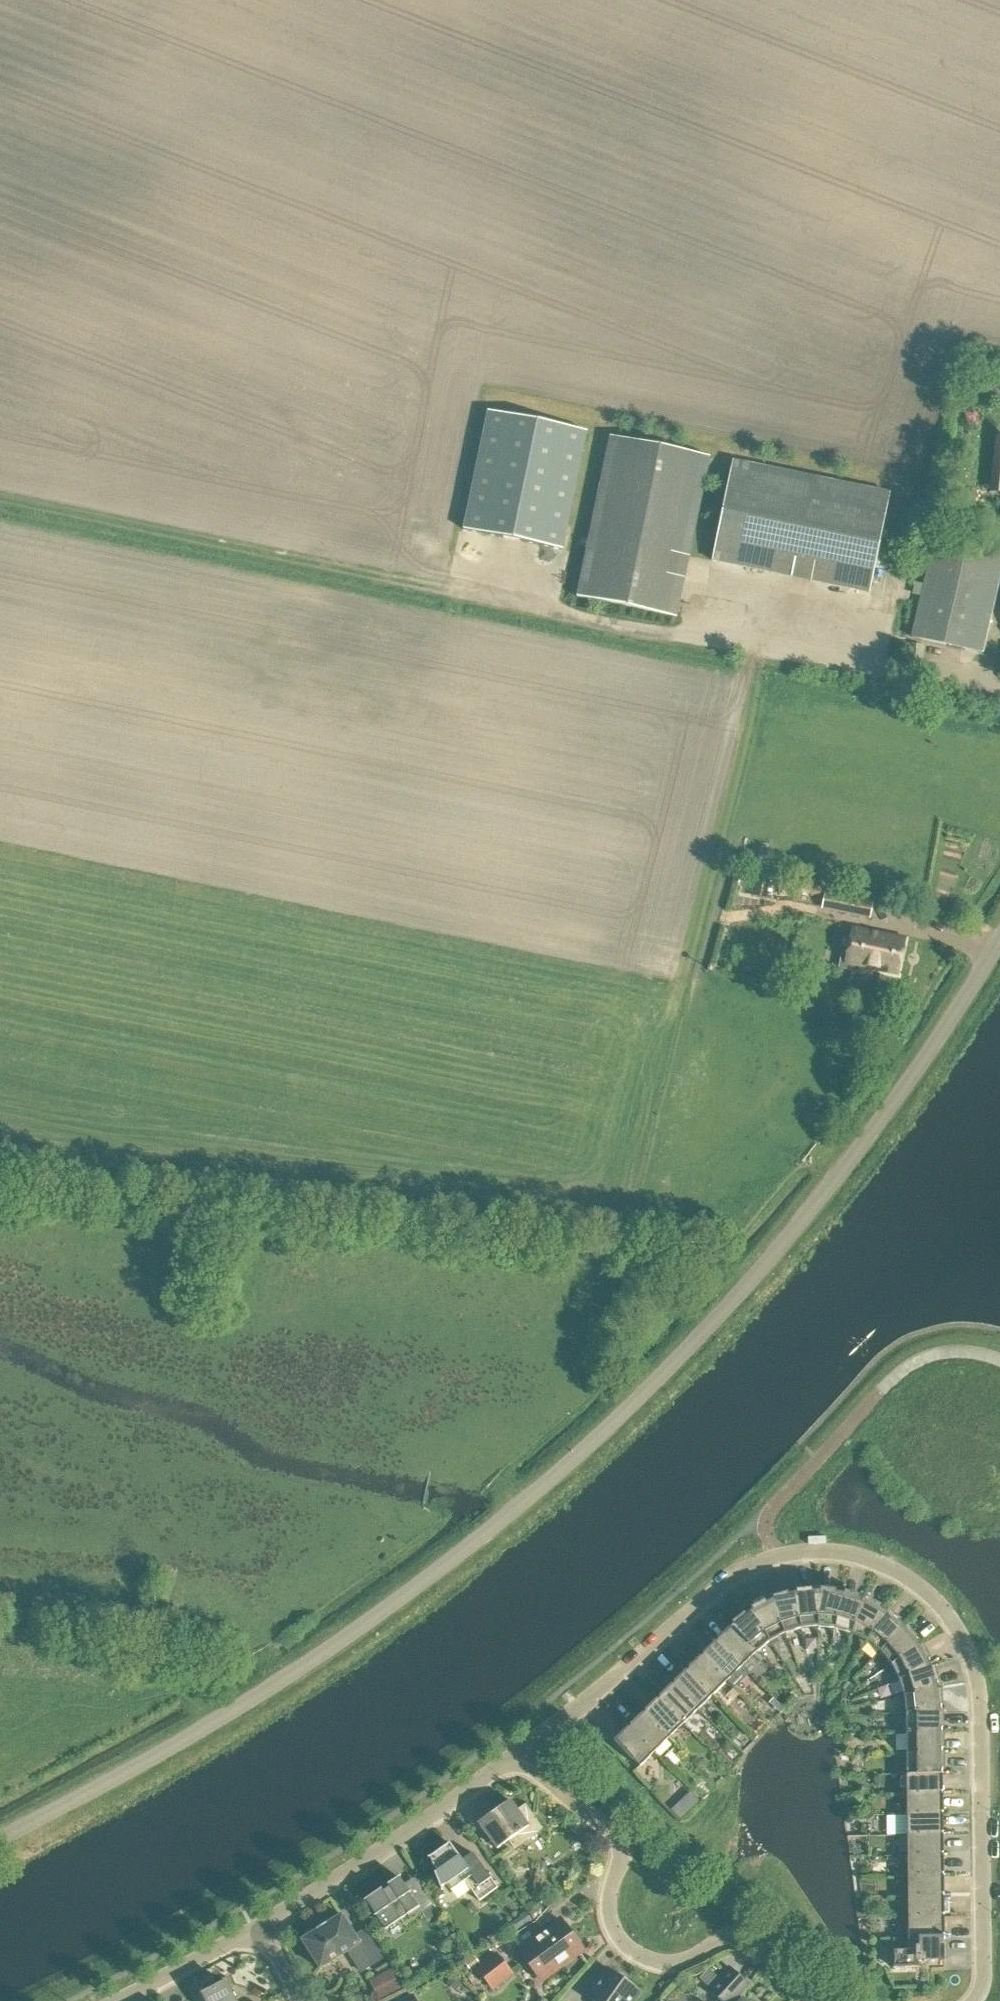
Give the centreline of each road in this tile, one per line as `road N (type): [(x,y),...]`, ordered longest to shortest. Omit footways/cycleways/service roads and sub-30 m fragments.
road 1 (unclassified): [(0,1838),(308,1669),(550,1479),(690,1344),(812,1206),(905,1084),(999,939)]
road 2 (residential): [(520,1758),(737,1579),(779,1560),(816,1555),(892,1572),(954,1628),(980,1697),(983,1972),(973,2000)]
road 3 (residential): [(805,2000),(736,1938),(663,1967),(627,1952),(606,1905),(619,1845),(520,1758)]
road 4 (residential): [(263,1929),(520,1758)]
road 5 (residential): [(125,2000),(263,1929)]

